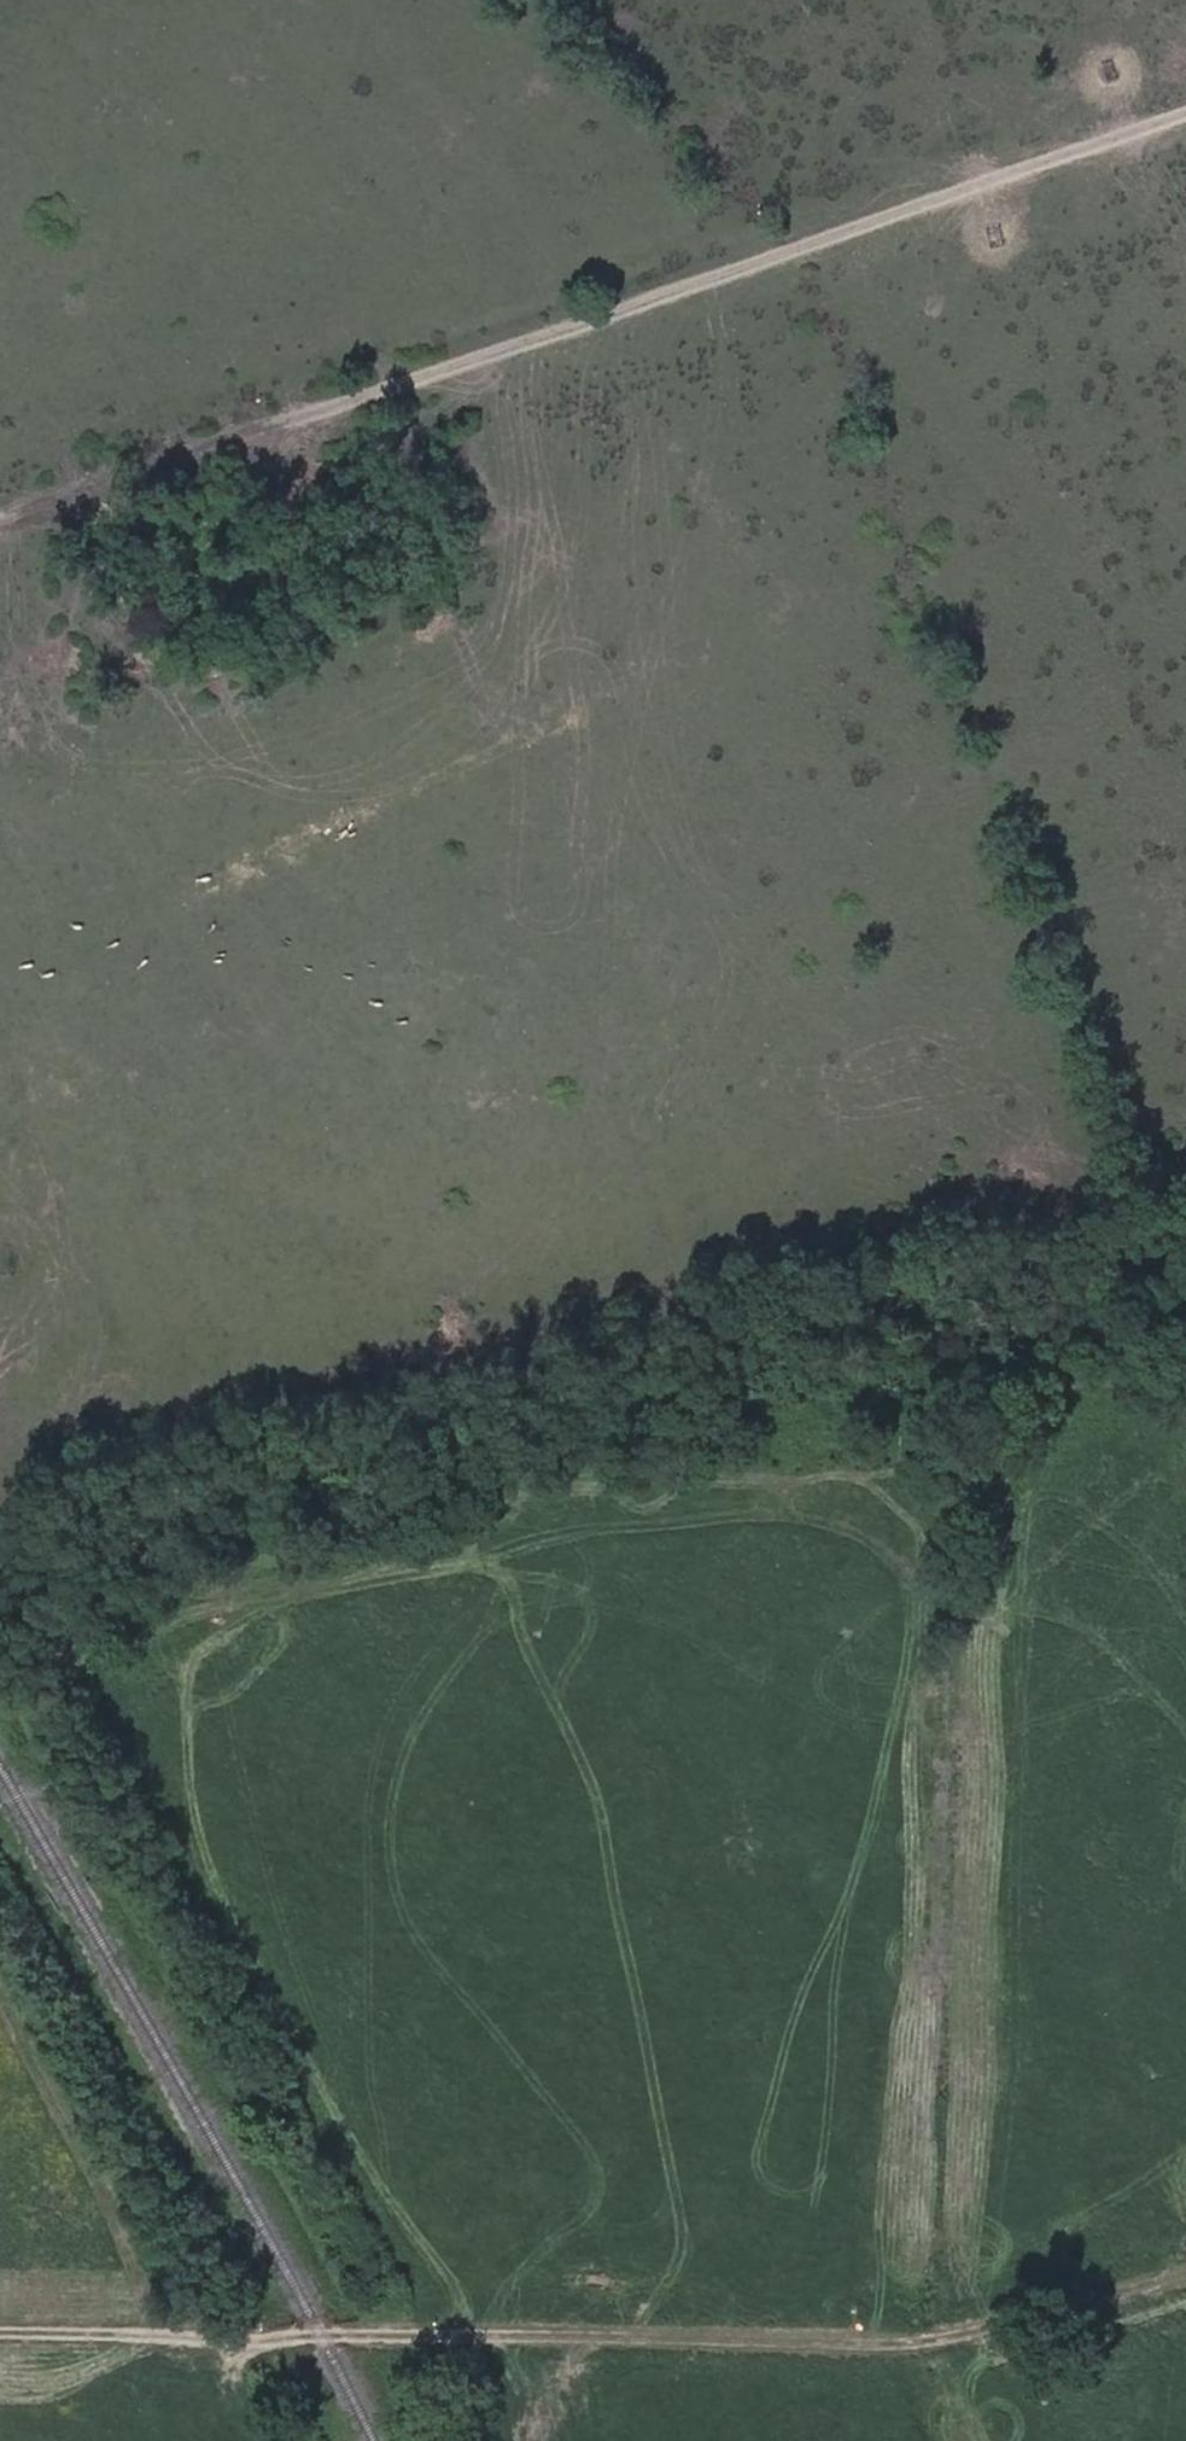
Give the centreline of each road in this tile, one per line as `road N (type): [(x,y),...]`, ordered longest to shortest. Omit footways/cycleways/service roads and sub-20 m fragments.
road 1 (track): [(1185,116),(0,524)]
road 2 (track): [(1185,2278),(954,2341),(0,2338)]

